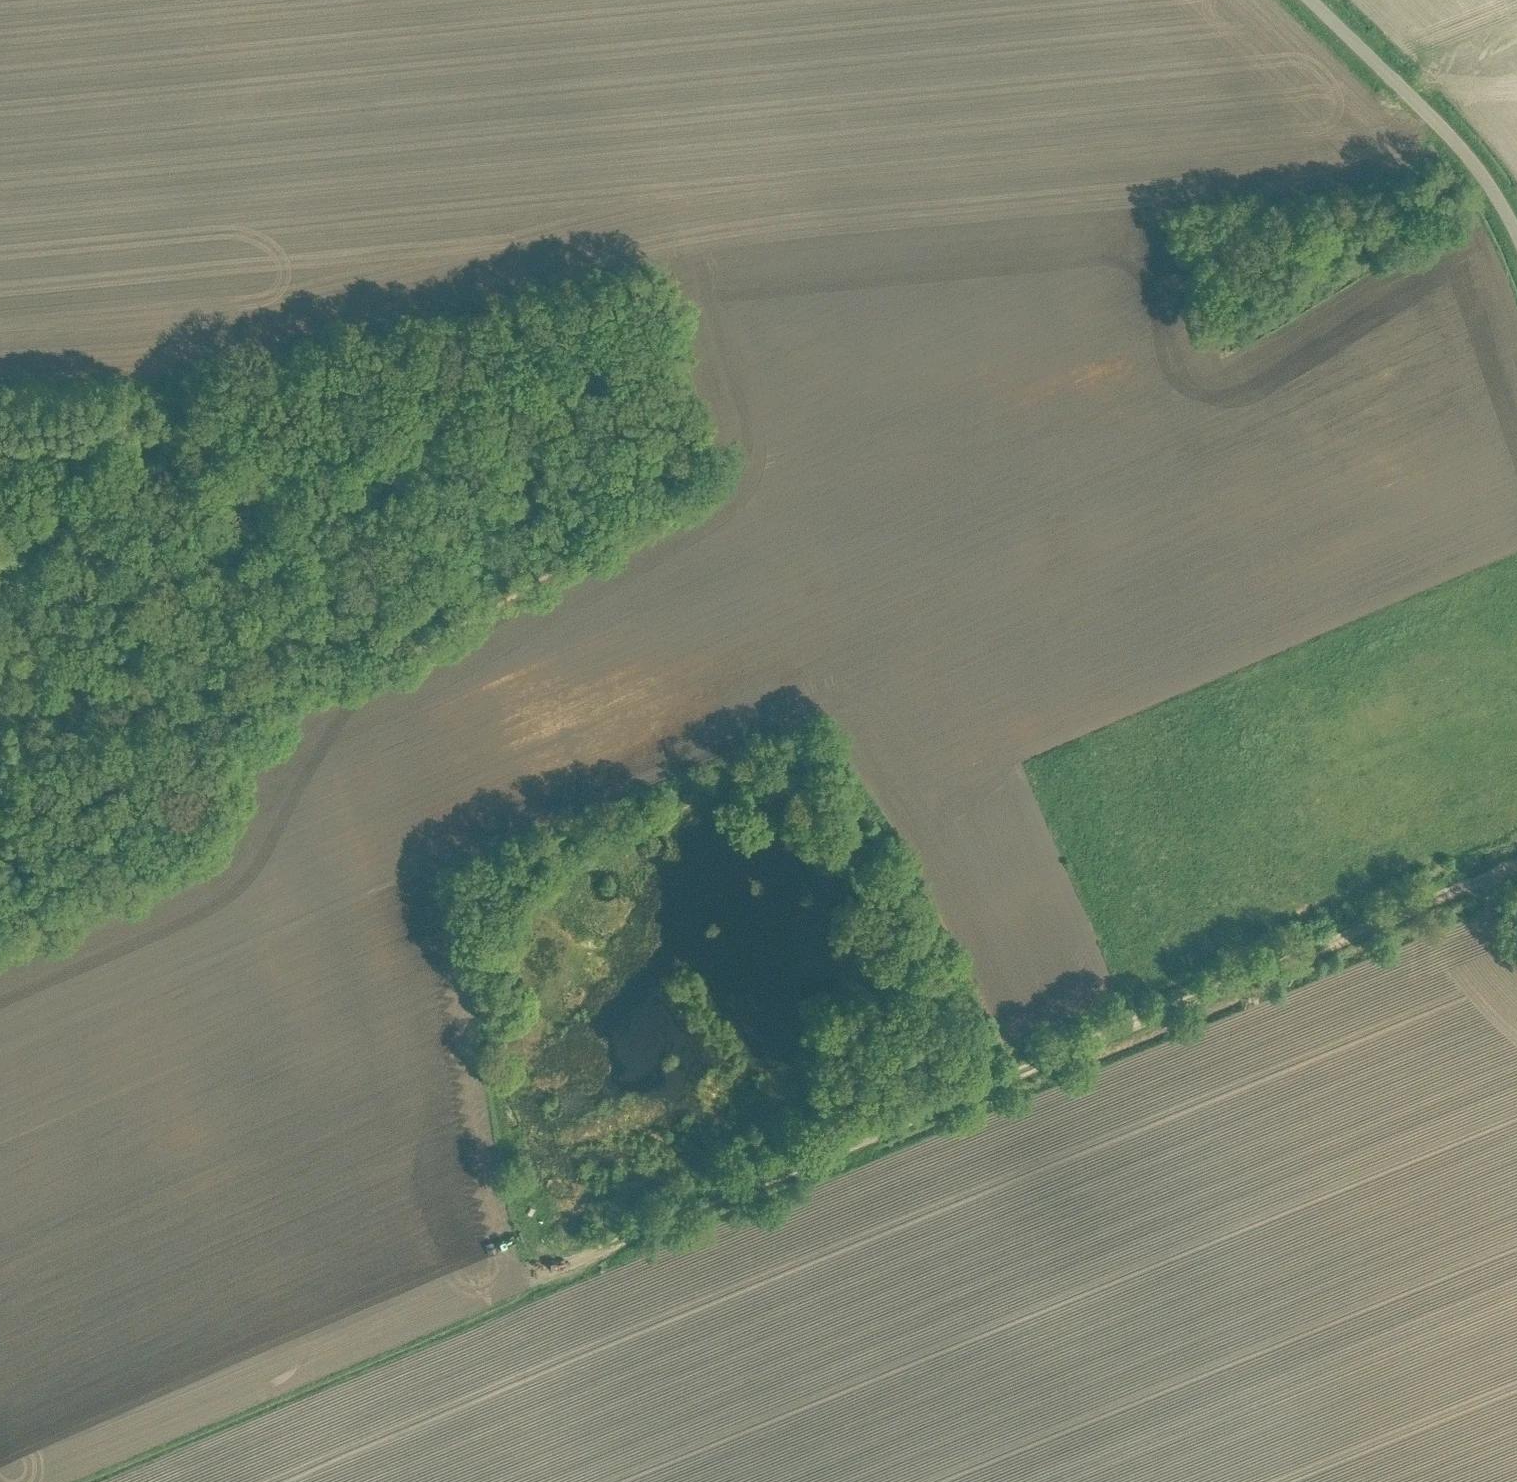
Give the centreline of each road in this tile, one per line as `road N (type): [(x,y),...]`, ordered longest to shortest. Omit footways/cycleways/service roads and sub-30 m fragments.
road 1 (track): [(1467,885),(998,1077)]
road 2 (track): [(998,1077),(537,1279)]
road 3 (unclassified): [(1310,0),(1460,146),(1516,236)]

